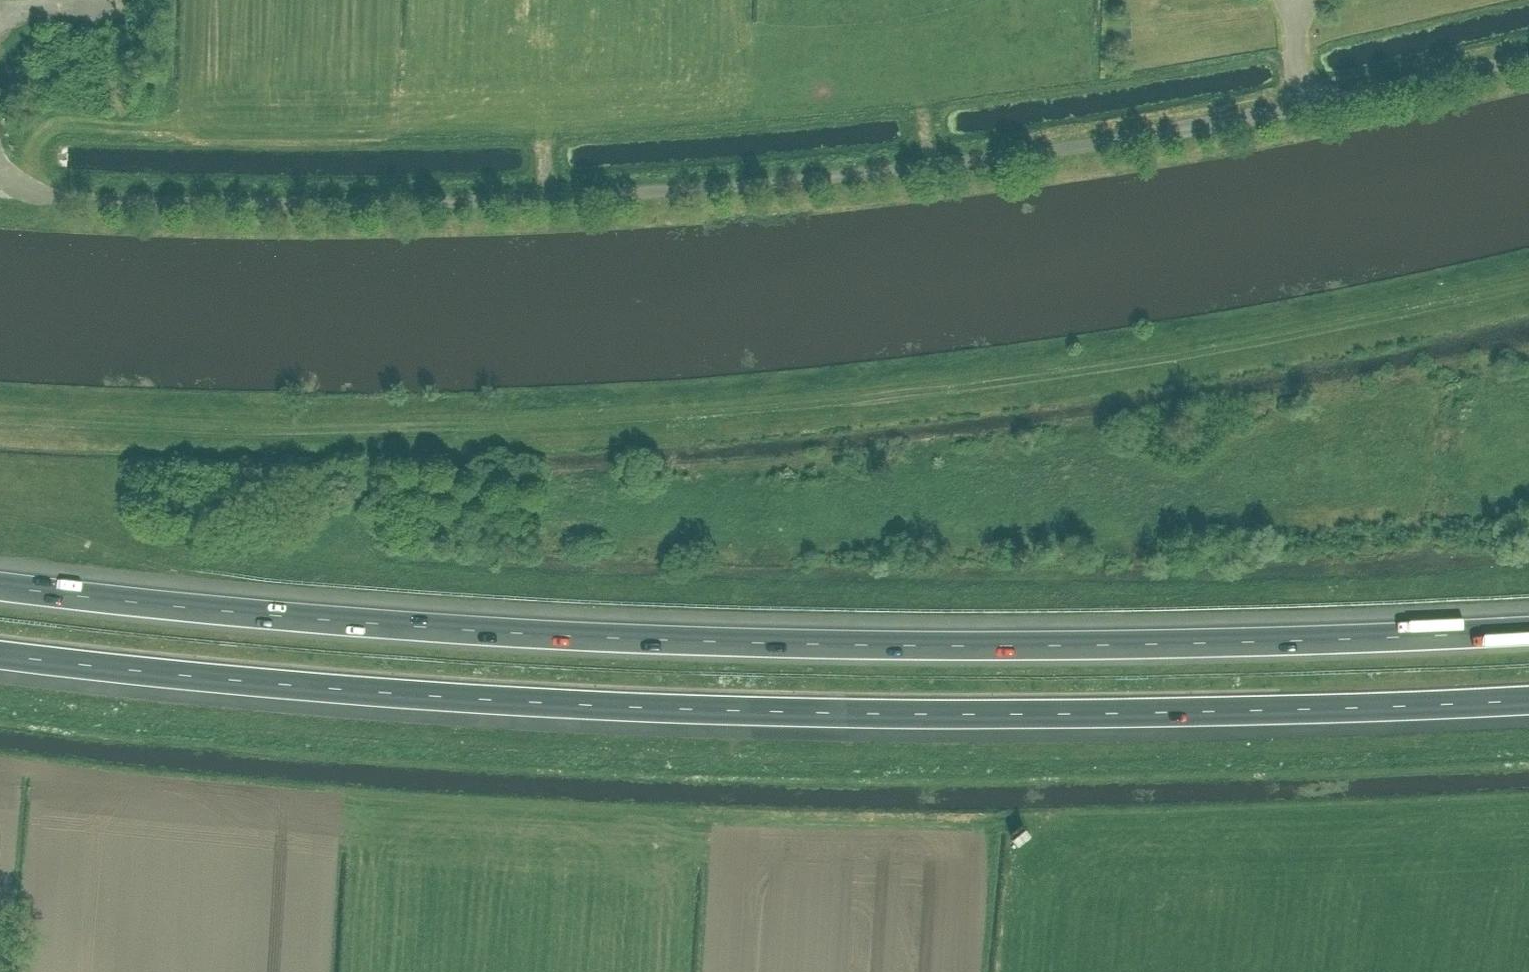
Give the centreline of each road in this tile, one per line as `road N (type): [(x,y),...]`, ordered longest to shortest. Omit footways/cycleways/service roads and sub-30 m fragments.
road 1 (unclassified): [(1528,56),(1114,140),(724,188),(437,201),(64,199),(38,196),(0,171)]
road 2 (motorway): [(0,654),(369,694),(893,720),(1528,701)]
road 3 (motorway): [(1528,628),(1098,645),(634,636),(373,621),(0,583)]

